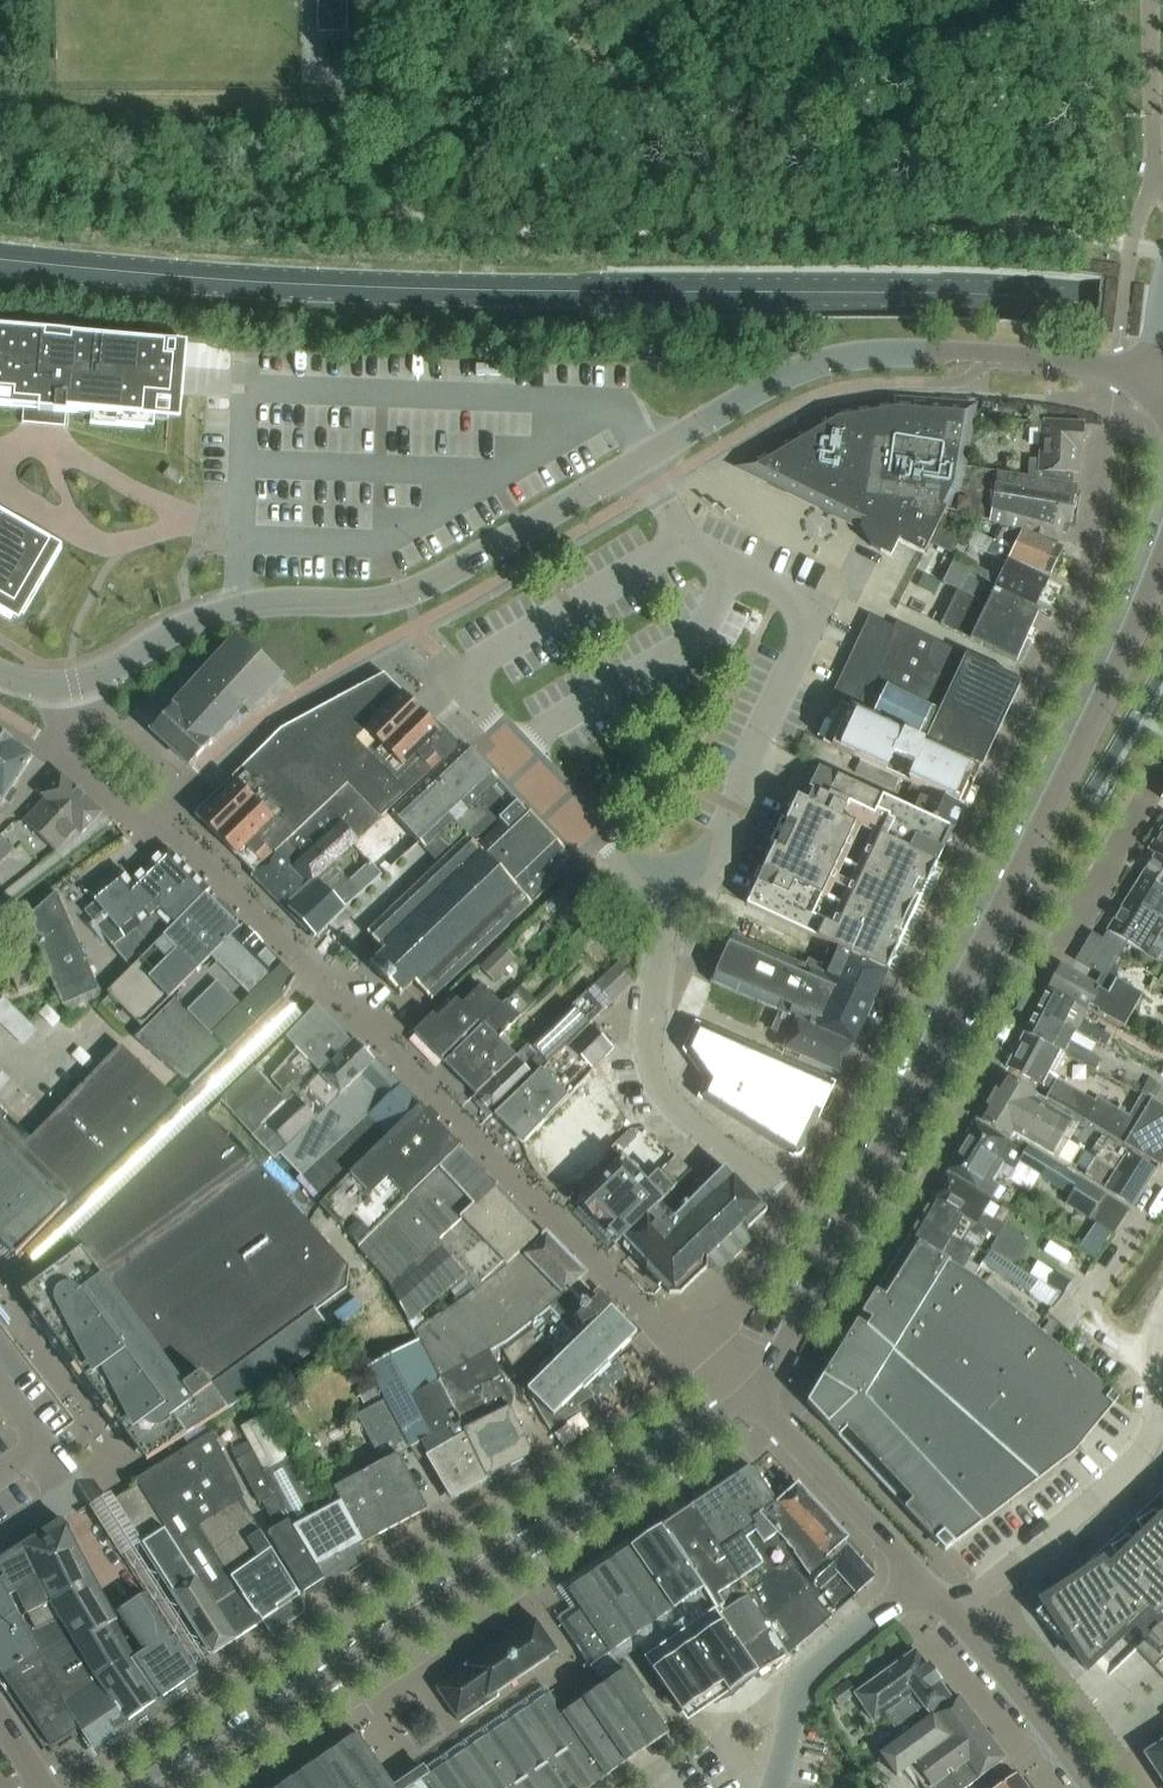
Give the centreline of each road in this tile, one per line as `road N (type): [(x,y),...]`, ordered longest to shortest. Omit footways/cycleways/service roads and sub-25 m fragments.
road 1 (primary): [(1162,314),(1004,296),(455,291),(0,260)]
road 2 (residential): [(755,1394),(165,1787)]
road 3 (tertiary): [(1157,377),(947,351),(819,363),(744,397),(537,522)]
road 4 (tertiary): [(74,686),(195,620),(259,604),(368,602),(425,588),(537,522)]
road 5 (residential): [(841,1232),(792,1204),(665,1103),(650,1067),(652,993),(674,871)]
road 6 (residential): [(953,1612),(1147,1445),(1158,1416),(1154,1339),(1162,1307)]
road 7 (tertiary): [(841,1232),(1013,880)]
road 8 (tertiary): [(1013,880),(1100,710),(1162,563)]
road 9 (tertiary): [(918,1579),(803,1682),(775,1787)]
road 10 (tertiary): [(918,1579),(755,1394)]
road 11 (track): [(1017,0),(976,104),(1016,231)]
road 12 (tertiary): [(1090,1787),(953,1612)]
road 13 (tertiary): [(755,1394),(780,1360),(841,1232)]
road 14 (residential): [(1076,911),(1162,764)]

